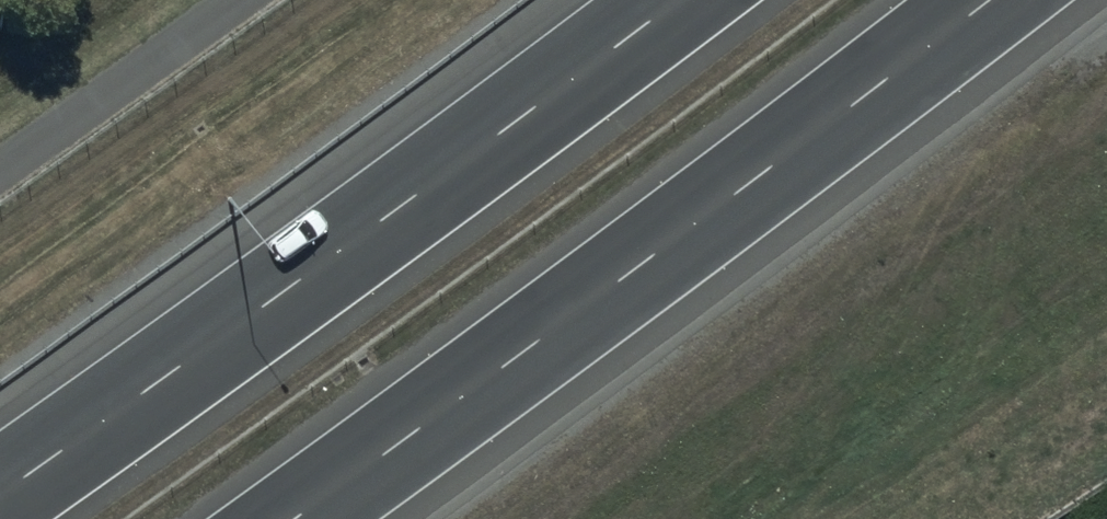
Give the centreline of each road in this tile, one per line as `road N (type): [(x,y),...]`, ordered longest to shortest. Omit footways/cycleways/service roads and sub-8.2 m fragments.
road 1 (motorway): [(993,0),(296,518)]
road 2 (motorway): [(0,496),(679,0)]

